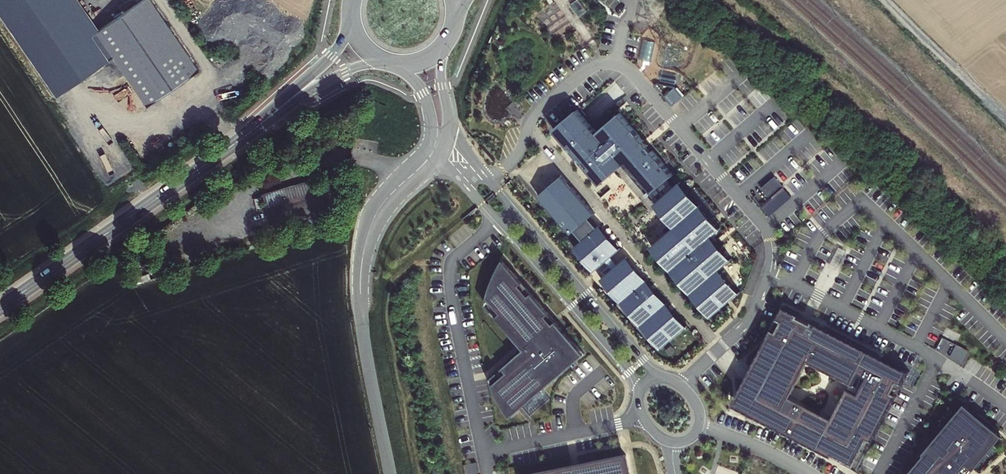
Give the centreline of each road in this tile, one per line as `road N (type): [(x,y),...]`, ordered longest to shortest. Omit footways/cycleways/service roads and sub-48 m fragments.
road 1 (residential): [(683,385),(749,321),(769,275),(771,241),(633,74),(611,64),(587,71),(536,114),(518,157),(487,178)]
road 2 (secondary): [(275,111),(0,308)]
road 3 (tertiary): [(391,473),(361,322),(360,273),(377,210),(412,174)]
road 4 (residential): [(498,222),(457,257),(450,277),(483,452)]
road 5 (residential): [(660,378),(514,208)]
road 6 (residential): [(498,222),(642,389)]
road 7 (track): [(885,0),(1005,117)]
road 8 (residential): [(483,452),(642,417)]
road 9 (secondary): [(351,12),(340,45),(275,111)]

